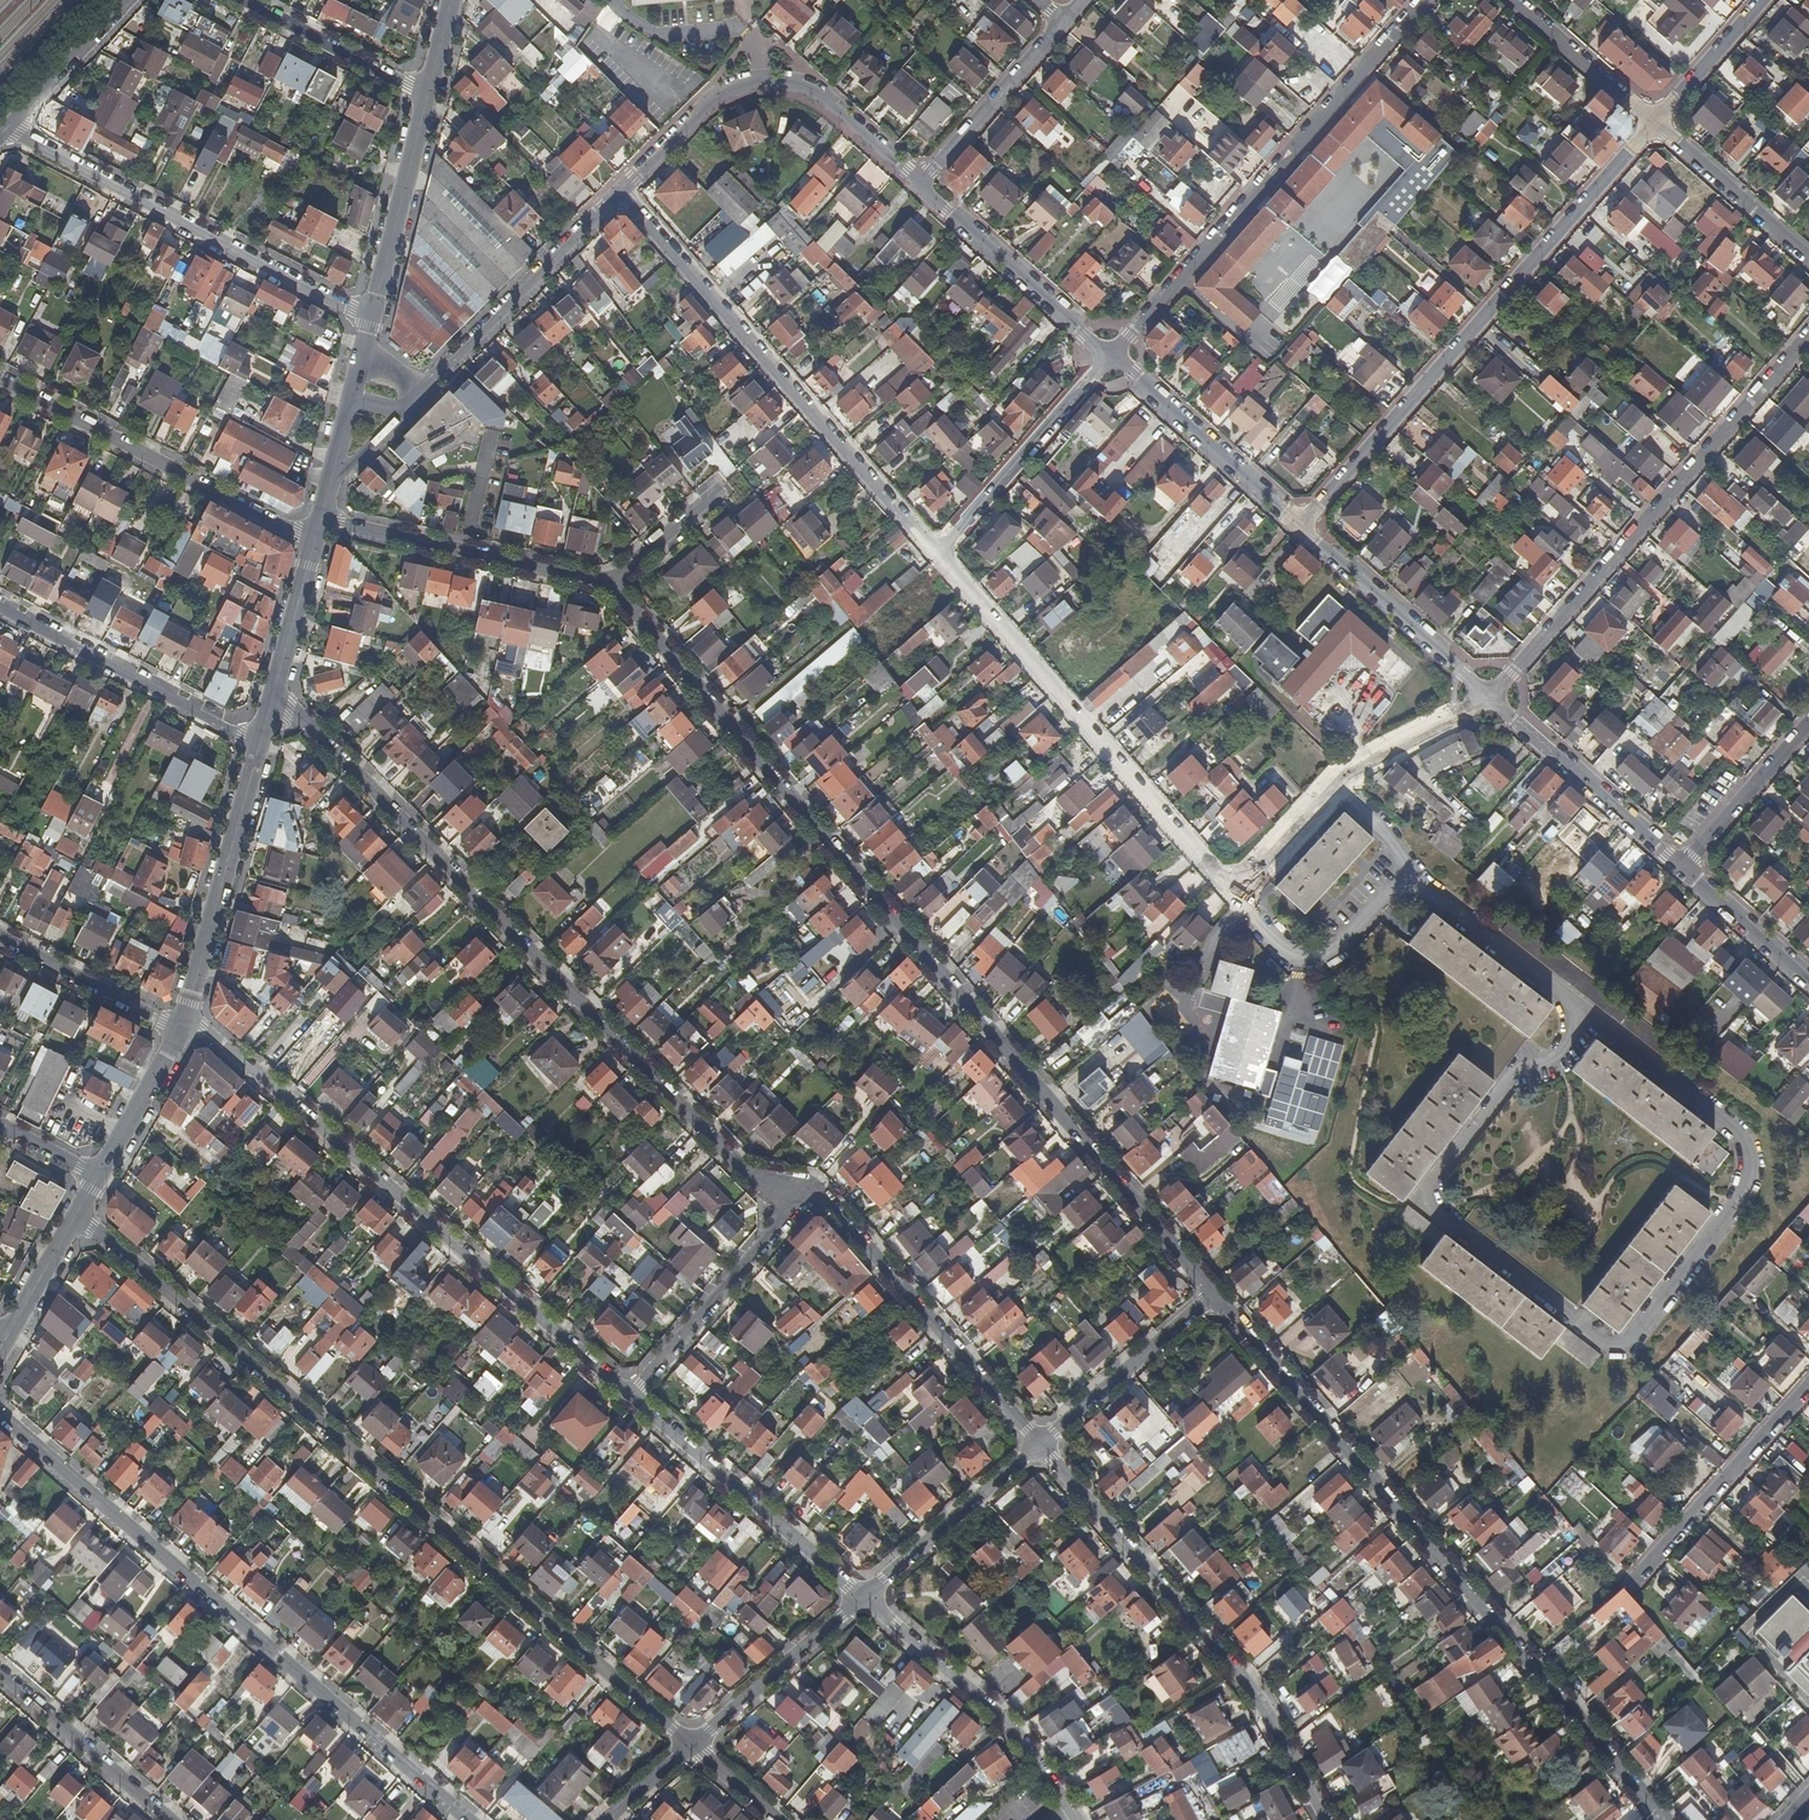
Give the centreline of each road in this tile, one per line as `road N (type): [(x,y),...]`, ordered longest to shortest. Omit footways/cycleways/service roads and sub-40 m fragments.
road 1 (residential): [(1585,1008),(1737,1126),(1747,1177),(1722,1239),(1629,1356),(1592,1338),(1422,1194),(1518,1071),(1549,1070),(1571,1044)]
road 2 (residential): [(1215,1293),(612,585)]
road 3 (residential): [(76,1215),(694,1746)]
road 4 (residential): [(273,698),(756,1183),(797,1190)]
road 5 (residential): [(1215,1293),(1666,1819)]
road 6 (residential): [(465,1819),(0,1415)]
road 7 (residential): [(628,1392),(204,1029),(184,1024)]
road 8 (residential): [(1301,528),(1657,119)]
road 9 (residential): [(1808,336),(1493,697)]
road 10 (residential): [(625,192),(937,554)]
road 11 (residential): [(1424,0),(1110,356)]
road 12 (residential): [(1324,1819),(1249,1688),(1039,1443)]
road 13 (residential): [(937,554),(1231,890)]
road 14 (residential): [(9,130),(369,321)]
road 15 (residential): [(921,185),(828,99),(780,78),(749,80),(720,93),(625,192)]
road 16 (residential): [(625,192),(401,409),(352,393)]
road 17 (residential): [(317,538),(0,374)]
road 18 (residential): [(797,1190),(837,1218),(1039,1443)]
road 19 (residential): [(863,1596),(1019,1731),(1078,1819)]
road 20 (residential): [(863,1596),(628,1392)]
road 21 (residential): [(612,585),(342,527),(317,538)]
road 22 (residential): [(0,605),(260,743)]
road 23 (residential): [(184,1024),(260,743)]
road 24 (residential): [(1631,1583),(1808,1383)]
road 25 (residential): [(628,1392),(789,1211),(797,1190)]
road 26 (residential): [(1110,356),(937,554)]
road 27 (residential): [(1301,528),(1110,356)]
road 28 (residential): [(1493,697),(1301,528)]
road 29 (residential): [(1684,867),(1493,697)]
road 30 (residential): [(1110,356),(921,185)]
road 31 (residential): [(1231,890),(1281,952),(1325,958),(1406,868)]
road 32 (residential): [(369,321),(425,89)]
road 33 (residential): [(863,1596),(1039,1443)]
road 34 (residential): [(1039,1443),(1215,1293)]
road 35 (residential): [(1406,868),(1585,1008)]
road 36 (residential): [(694,1746),(863,1596)]
road 37 (residential): [(921,185),(1063,22)]
road 38 (residential): [(165,1819),(0,1680)]
road 39 (residential): [(425,89),(236,0)]
road 40 (residential): [(0,937),(159,1019),(184,1024)]
road 41 (residential): [(1657,119),(1808,256)]
road 42 (residential): [(1684,867),(1808,725)]
road 43 (residential): [(1518,0),(1657,119)]
road 44 (residential): [(133,0),(9,130)]
road 45 (residential): [(1336,783),(1493,697)]
road 46 (residential): [(100,1177),(184,1024)]
road 47 (residential): [(1808,979),(1684,867)]
road 48 (residential): [(273,698),(317,538)]
road 49 (residential): [(1657,119),(1762,0)]
road 50 (residential): [(1231,890),(1336,783)]
road 51 (residential): [(317,538),(352,393)]
road 52 (residential): [(612,585),(722,490)]
road 53 (residential): [(8,1334),(76,1215)]
road 54 (residential): [(1406,868),(1413,859),(1336,783)]

